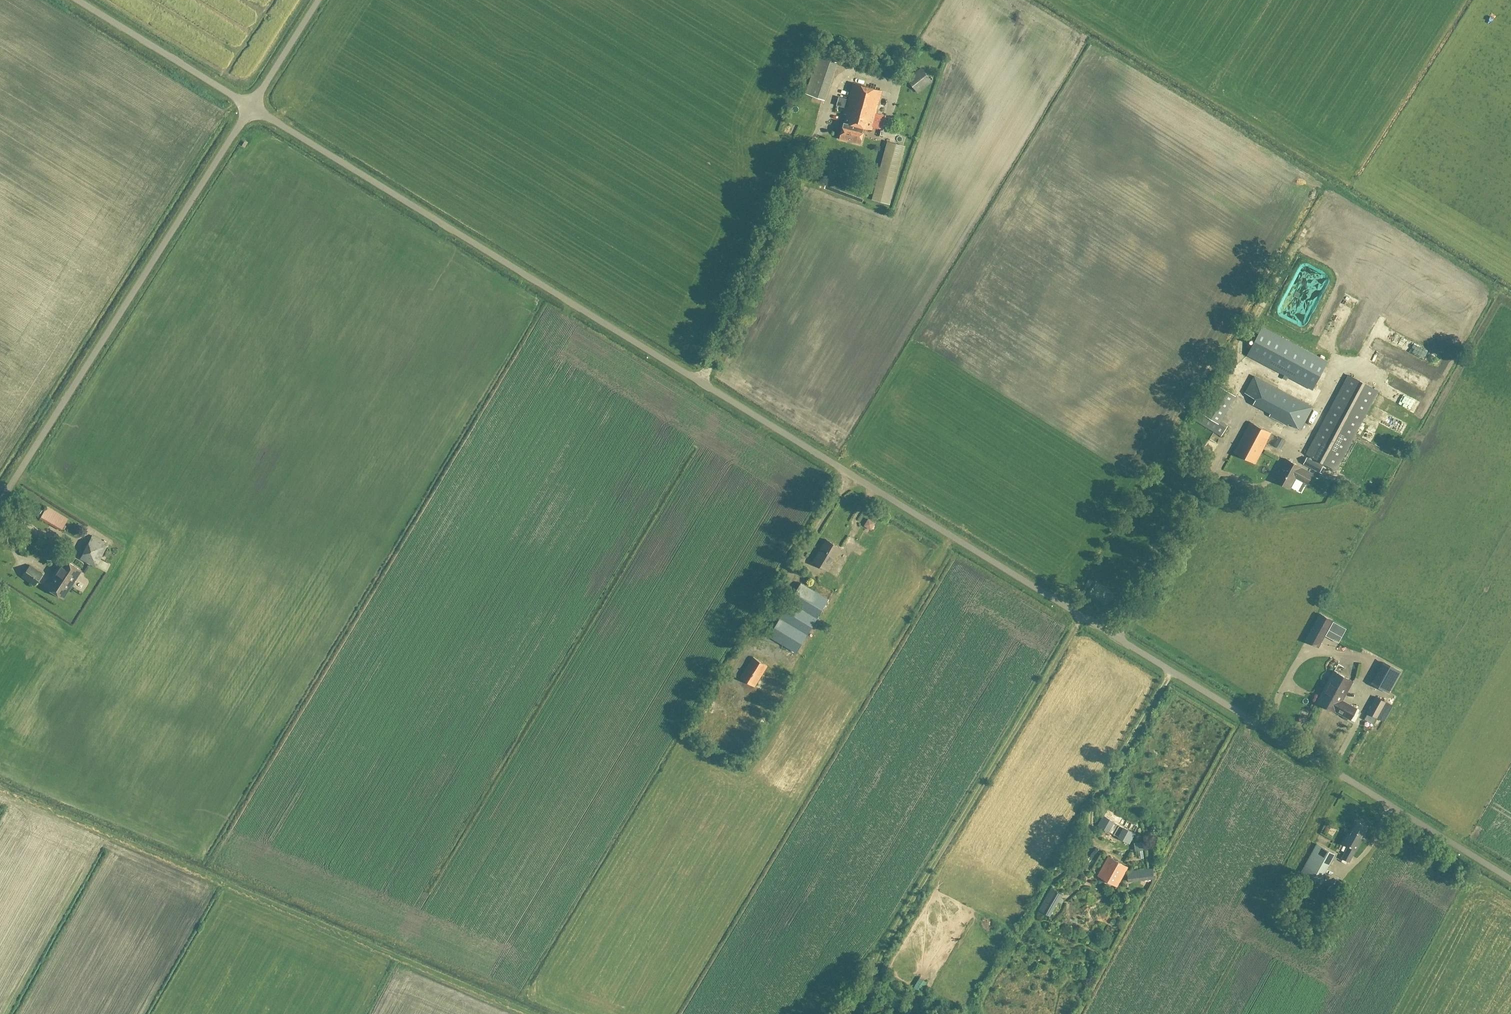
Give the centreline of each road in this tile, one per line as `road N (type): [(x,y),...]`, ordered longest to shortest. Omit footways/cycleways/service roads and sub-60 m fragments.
road 1 (unclassified): [(1510,880),(255,108)]
road 2 (unclassified): [(0,509),(255,108)]
road 3 (unclassified): [(255,108),(78,0)]
road 4 (unclassified): [(255,108),(323,0)]

